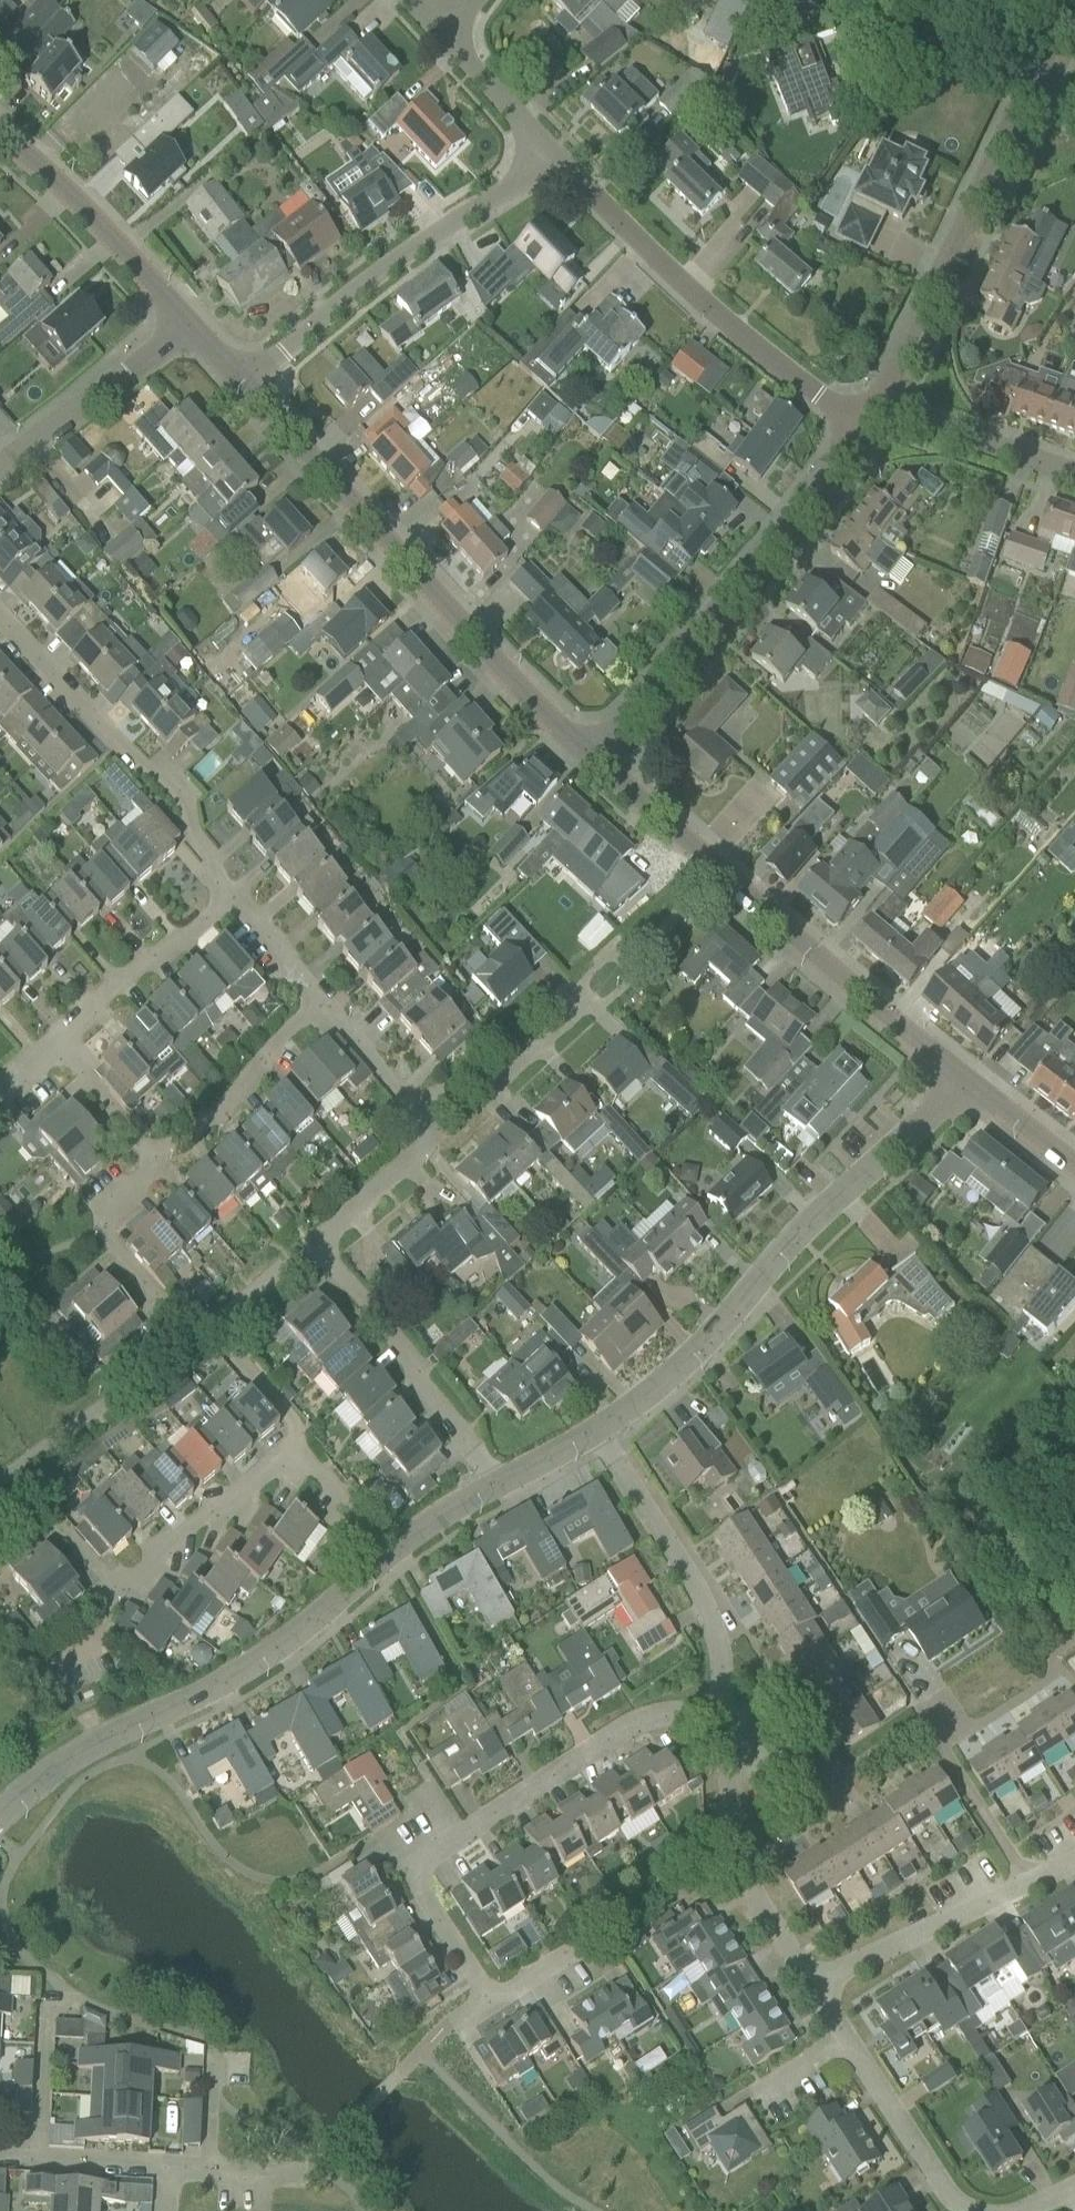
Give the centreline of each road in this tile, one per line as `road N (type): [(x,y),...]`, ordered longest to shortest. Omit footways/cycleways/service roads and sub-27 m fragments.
road 1 (unclassified): [(0,1817),(57,1771),(281,1654),(435,1526),(495,1487)]
road 2 (unclassified): [(493,2001),(409,1868),(643,1724),(727,1718)]
road 3 (unclassified): [(589,758),(515,688),(244,383)]
road 4 (unclassified): [(606,1431),(706,1350),(804,1228),(916,1130),(961,1078)]
road 5 (unclassified): [(961,1078),(589,758)]
road 6 (unclassified): [(50,1512),(115,1585),(295,1449),(278,1406),(211,1328)]
road 7 (unclassified): [(589,758),(863,421)]
road 8 (unclassified): [(563,170),(723,318),(863,421)]
road 9 (unclassified): [(244,383),(468,217),(563,170)]
road 10 (residential): [(229,892),(185,828),(187,797),(161,770),(136,762),(0,616)]
road 11 (unclassified): [(875,404),(1022,88)]
road 12 (unclassified): [(727,1718),(706,1605),(606,1431)]
road 13 (unclassified): [(495,1487),(418,1382),(405,1343),(313,1245)]
road 14 (unclassified): [(824,1995),(744,1867),(732,1822),(727,1718)]
road 15 (unclassified): [(186,324),(81,205),(0,135)]
road 16 (residential): [(211,1328),(179,1323),(100,1230),(105,1213),(142,1179),(150,1153)]
road 17 (residential): [(0,468),(186,324)]
road 18 (residential): [(53,1044),(229,892)]
road 19 (unclassified): [(824,1995),(1028,1887)]
road 20 (residential): [(150,1153),(207,1117),(321,1000)]
road 21 (residential): [(1074,472),(875,404)]
road 22 (residential): [(969,2210),(943,2192),(854,2044)]
road 23 (residential): [(584,1004),(498,1077),(450,1089),(423,1115)]
road 24 (unclassified): [(563,170),(441,31)]
road 25 (residential): [(423,1115),(418,1146),(403,1168),(313,1245)]
road 26 (residential): [(0,2156),(167,2167)]
road 27 (residential): [(423,1115),(321,1000)]
road 28 (residential): [(150,1153),(53,1044)]
road 29 (residential): [(1074,1164),(961,1078)]
road 30 (residential): [(321,1000),(229,892)]
road 31 (residential): [(313,1245),(211,1328)]
road 32 (residential): [(167,2167),(295,2175)]
road 33 (unclassified): [(600,1931),(493,2001)]
road 34 (unclassified): [(495,1487),(606,1431)]

